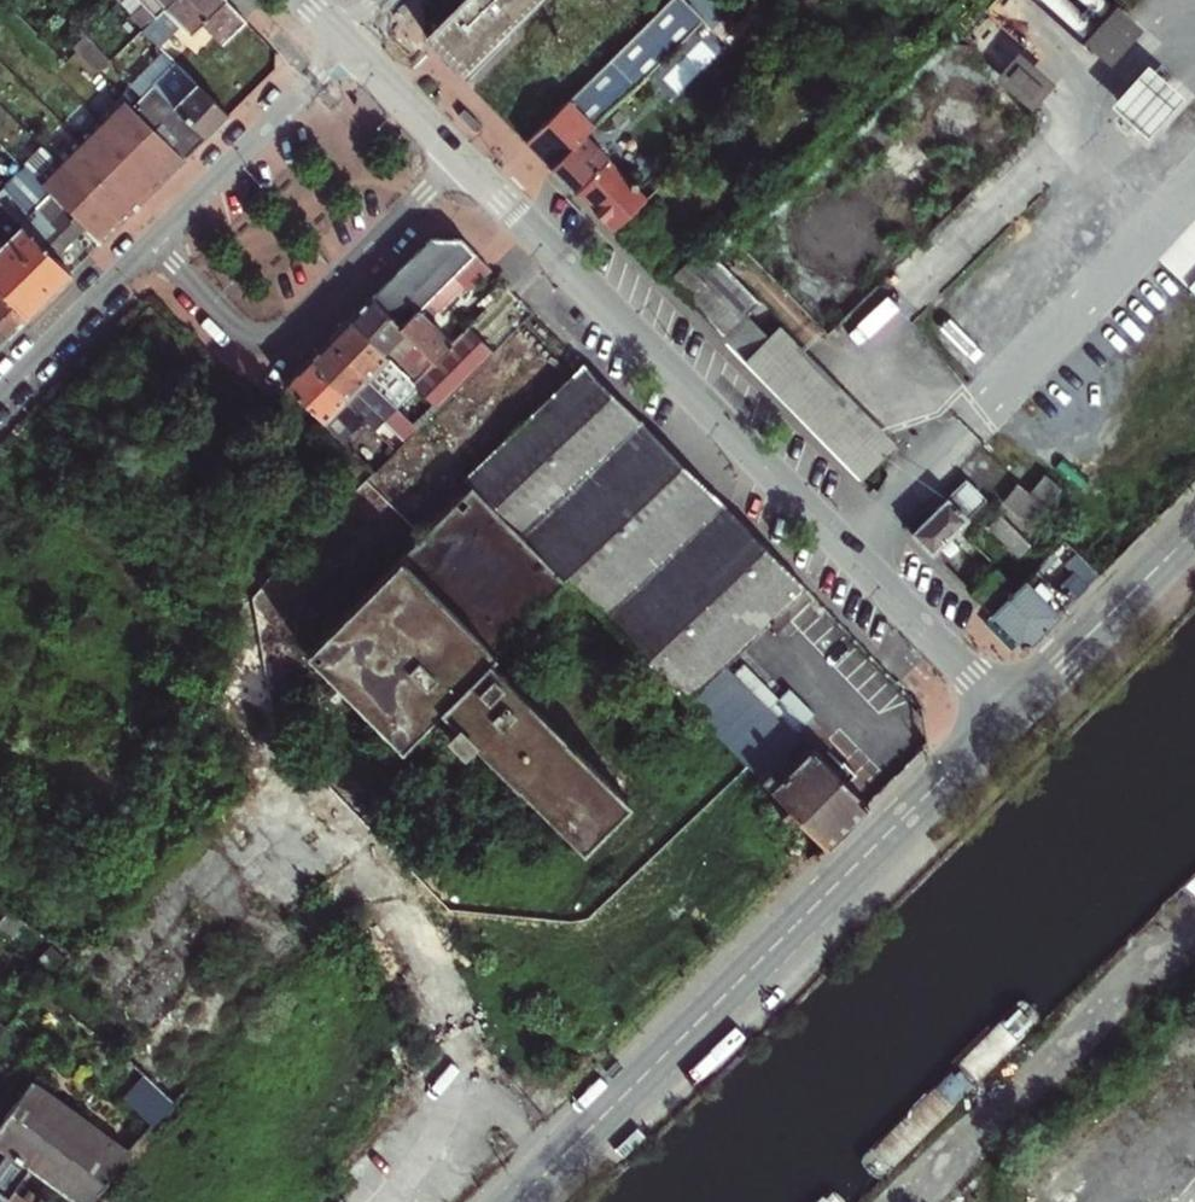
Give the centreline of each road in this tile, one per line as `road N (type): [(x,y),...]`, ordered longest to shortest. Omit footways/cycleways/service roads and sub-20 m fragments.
road 1 (tertiary): [(460,160),(1011,710)]
road 2 (tertiary): [(1011,710),(515,1201)]
road 3 (residential): [(155,244),(249,338),(263,340),(291,327),(460,160)]
road 4 (residential): [(348,44),(155,244)]
road 5 (tertiary): [(1194,535),(1011,710)]
road 6 (residential): [(155,244),(0,389)]
road 7 (tertiary): [(348,44),(460,160)]

